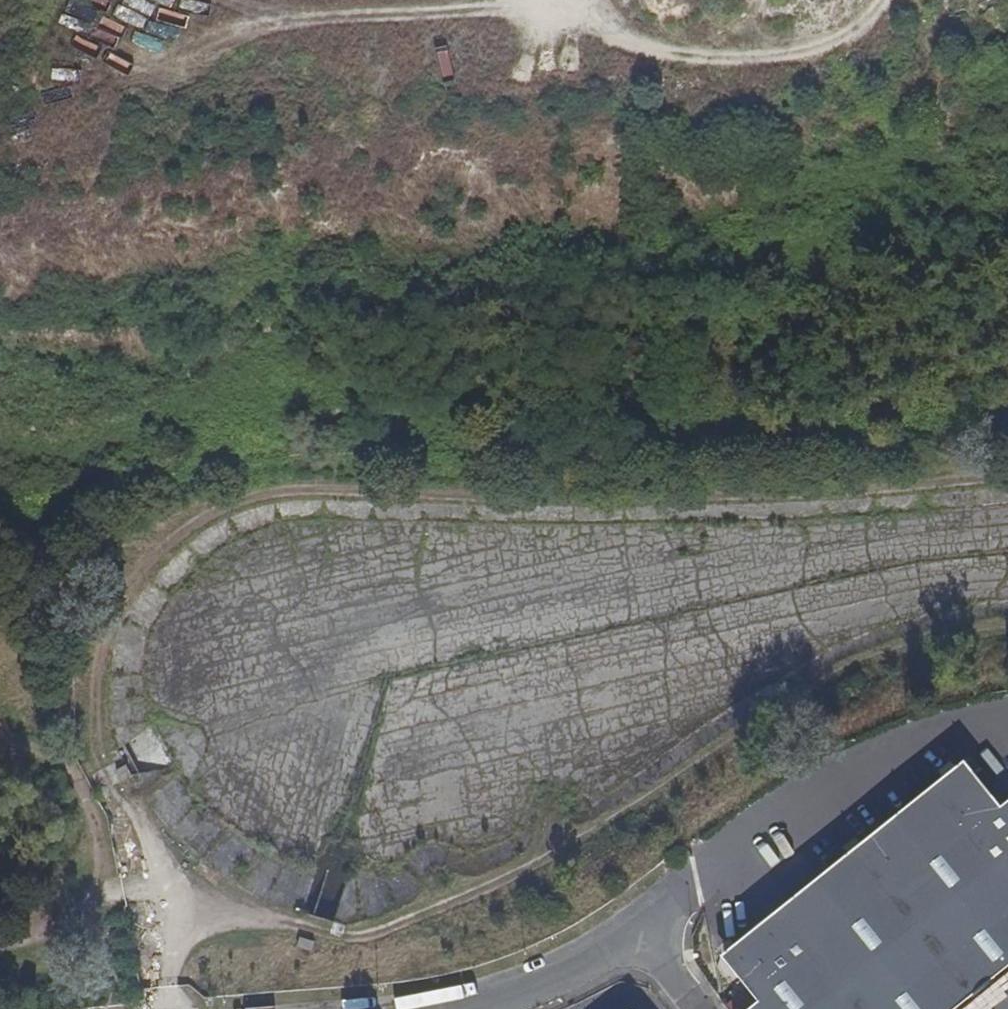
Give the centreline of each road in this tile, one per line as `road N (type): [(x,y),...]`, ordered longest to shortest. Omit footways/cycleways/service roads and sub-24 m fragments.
road 1 (unclassified): [(477,1008),(553,978),(651,921),(842,783)]
road 2 (track): [(0,950),(34,942),(79,911),(100,878),(102,848),(96,817),(60,763),(0,735)]

